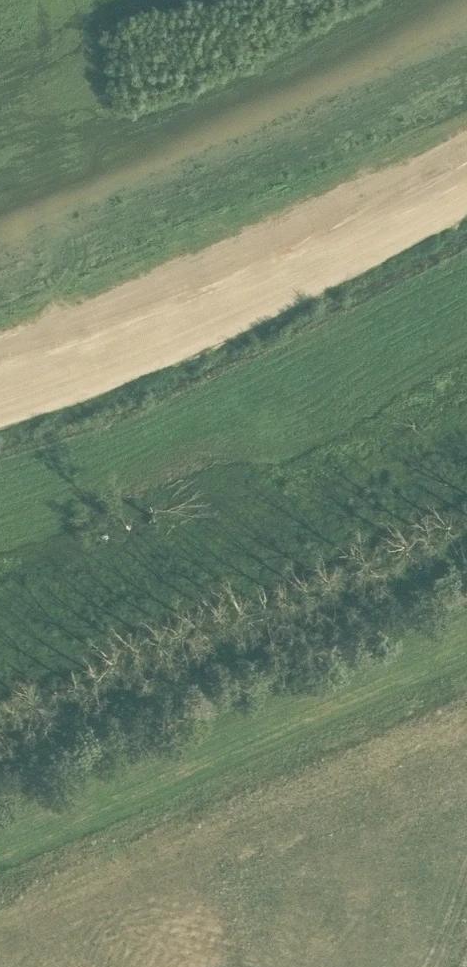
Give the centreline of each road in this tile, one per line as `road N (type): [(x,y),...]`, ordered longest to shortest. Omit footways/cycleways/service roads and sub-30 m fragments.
road 1 (unclassified): [(0,795),(466,595)]

